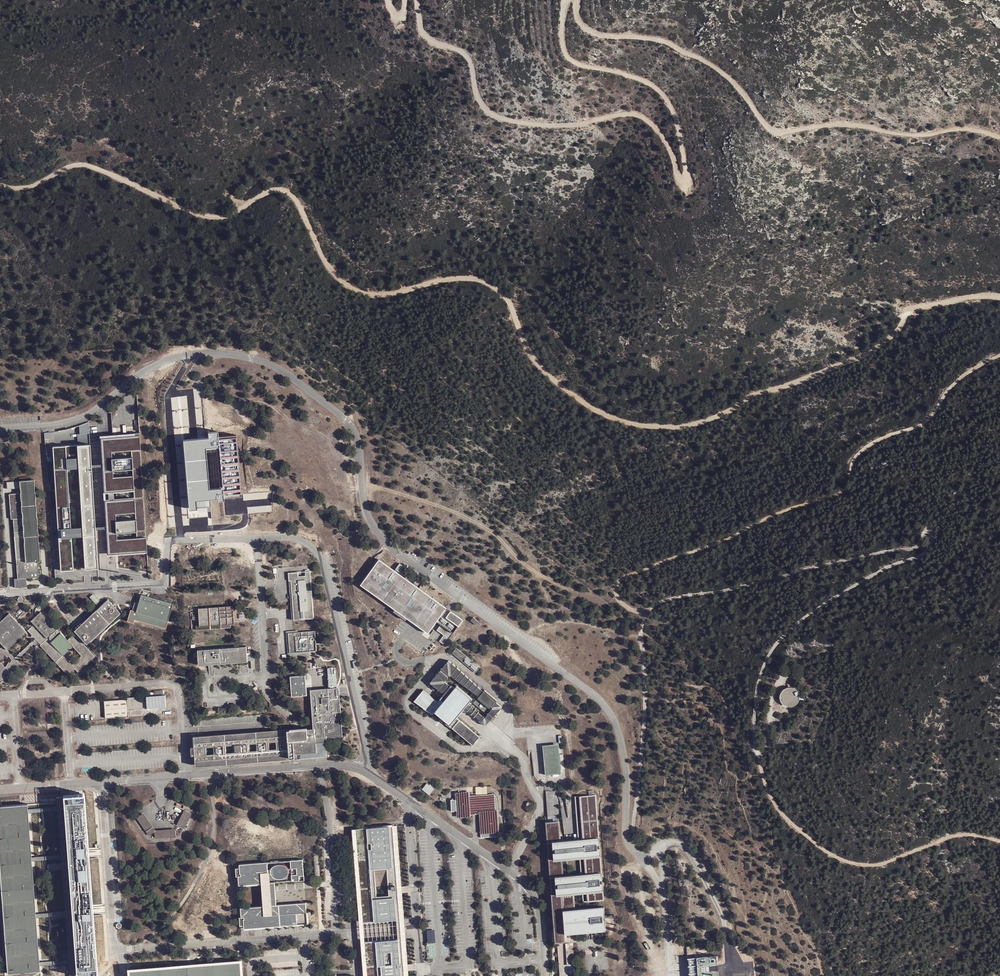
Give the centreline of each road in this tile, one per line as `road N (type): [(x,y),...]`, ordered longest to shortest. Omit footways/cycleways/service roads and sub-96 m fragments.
road 1 (track): [(0,186),(23,189),(73,167),(88,169),(216,218),(276,192),(288,196),(327,271),(345,287),(367,296),(466,279),(489,287),(511,311),(520,347),(539,372),(614,423),(660,431),(701,423),(753,393),(871,351),(911,307),(999,295)]
road 2 (unclassified): [(187,355),(234,354),(273,366),(350,424),(366,512),(381,536),(609,711),(627,775),(626,838),(663,885),(671,975)]
road 3 (track): [(568,0),(566,55),(657,89),(674,112),(686,183),(659,131),(641,116),(553,127),(490,115),(470,58),(422,30),(418,0)]
road 4 (track): [(758,753),(759,687),(783,638),(862,582),(918,558),(931,535),(911,550),(677,598),(647,613)]
road 5 (track): [(999,357),(958,381),(924,426),(857,455),(841,494),(620,582),(618,600),(647,613)]
road 6 (track): [(999,139),(830,125),(780,134),(715,66),(667,43),(588,31),(577,0)]
road 7 (track): [(600,598),(526,566),(496,535),(450,510),(386,490),(349,488),(358,587),(384,618)]
road 8 (unclassified): [(362,769),(366,752),(316,550),(287,537),(181,539)]
road 9 (track): [(758,753),(781,813),(835,858),(876,865),(954,837),(999,842)]
road 10 (unclassified): [(0,698),(172,685),(187,777)]
road 11 (track): [(647,613),(645,723),(630,847)]
road 12 (unclassified): [(181,539),(168,546),(167,577),(158,585),(0,594)]
road 13 (unclassified): [(0,428),(73,421),(150,367),(187,355)]
road 14 (unclassified): [(181,539),(168,397),(187,355)]
road 15 (unclassified): [(187,777),(0,790)]
road 16 (unclassified): [(362,769),(187,777)]
road 17 (unclassified): [(408,803),(423,975)]
road 18 (track): [(511,633),(564,722),(572,789)]
road 19 (unclassified): [(493,735),(523,759),(539,803),(509,872)]
road 20 (unclassified): [(493,735),(466,750),(413,714),(410,696),(432,672),(431,660)]
road 21 (unclassified): [(431,660),(449,657),(500,697),(505,720),(493,735)]
road 22 (unclassified): [(509,872),(408,803)]

